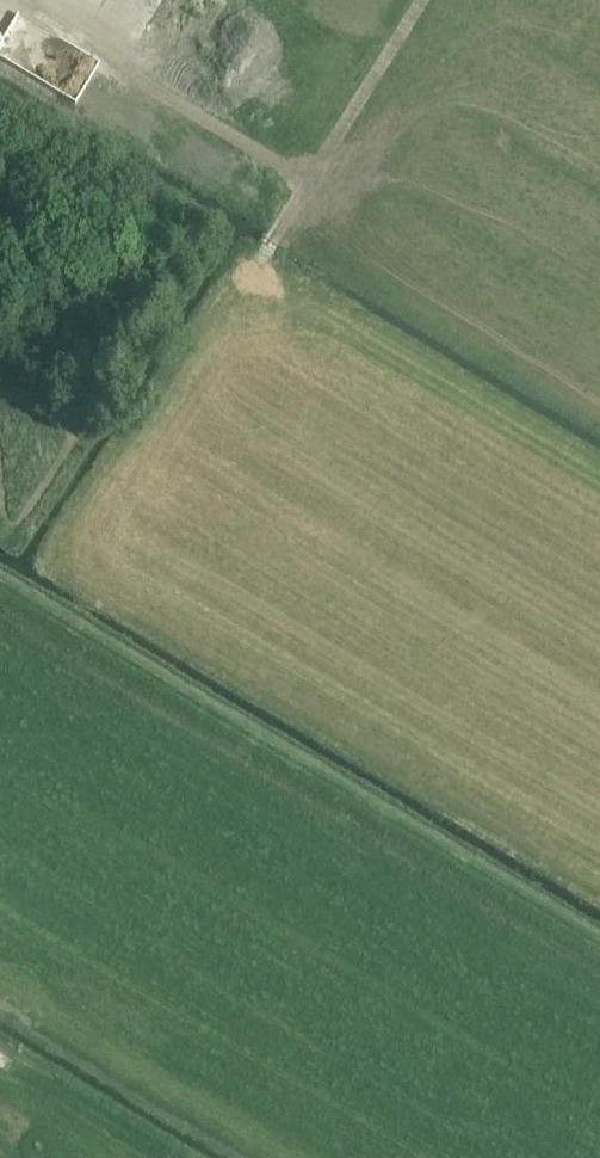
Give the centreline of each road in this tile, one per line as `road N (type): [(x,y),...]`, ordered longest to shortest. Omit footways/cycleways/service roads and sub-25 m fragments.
road 1 (track): [(162,1157),(0,1057)]

